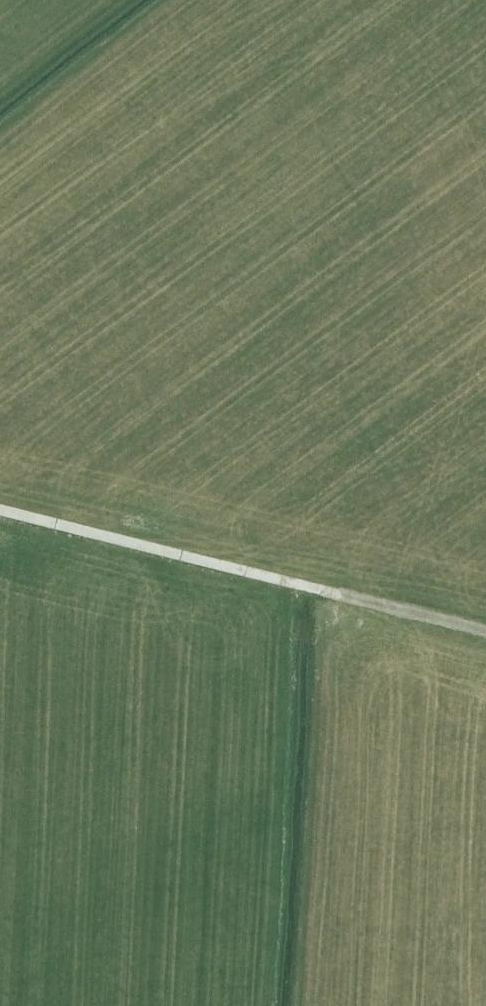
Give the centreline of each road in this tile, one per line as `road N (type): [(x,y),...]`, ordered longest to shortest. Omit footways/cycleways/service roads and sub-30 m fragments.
road 1 (track): [(0,509),(485,631)]

